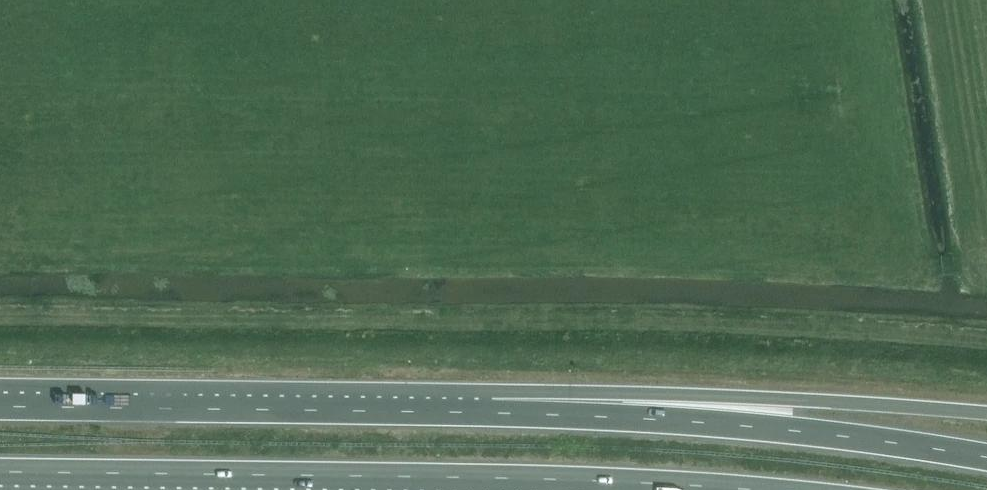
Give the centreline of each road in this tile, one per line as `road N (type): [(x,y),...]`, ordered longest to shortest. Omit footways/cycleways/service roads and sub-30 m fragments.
road 1 (trunk): [(0,472),(604,479),(740,489)]
road 2 (trunk): [(986,456),(768,427),(494,413)]
road 3 (trunk): [(494,413),(0,405)]
road 4 (trunk): [(986,414),(736,400),(494,413)]

